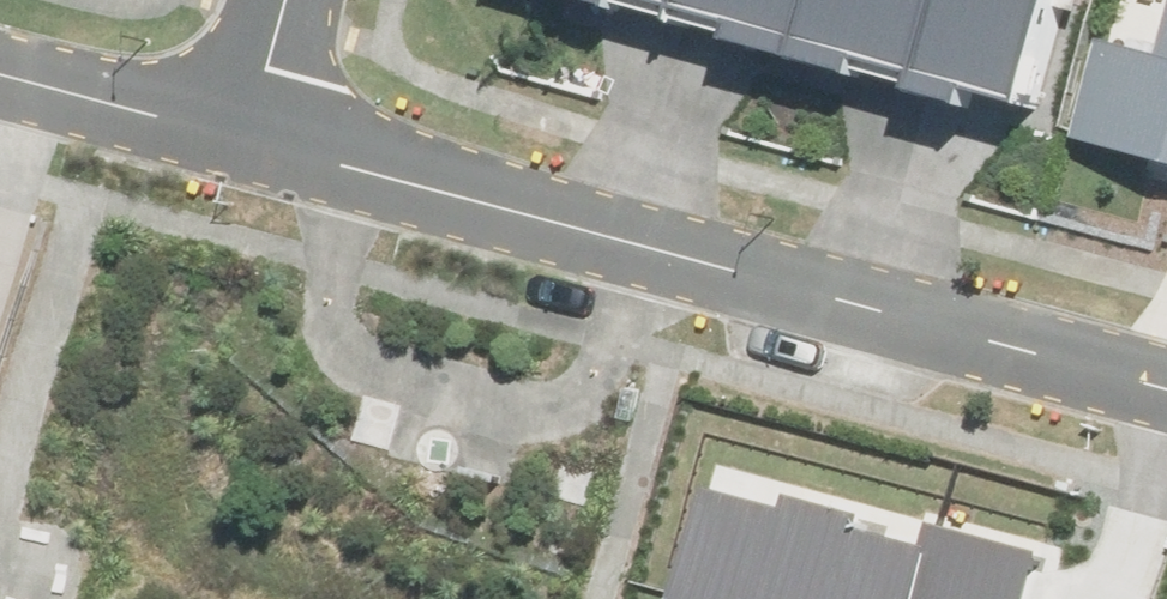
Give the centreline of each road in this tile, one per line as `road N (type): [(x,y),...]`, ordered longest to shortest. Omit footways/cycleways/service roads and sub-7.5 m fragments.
road 1 (residential): [(242,130),(1166,382)]
road 2 (residential): [(0,70),(242,130)]
road 3 (residential): [(1117,598),(1166,405)]
road 4 (residential): [(242,130),(279,0)]

